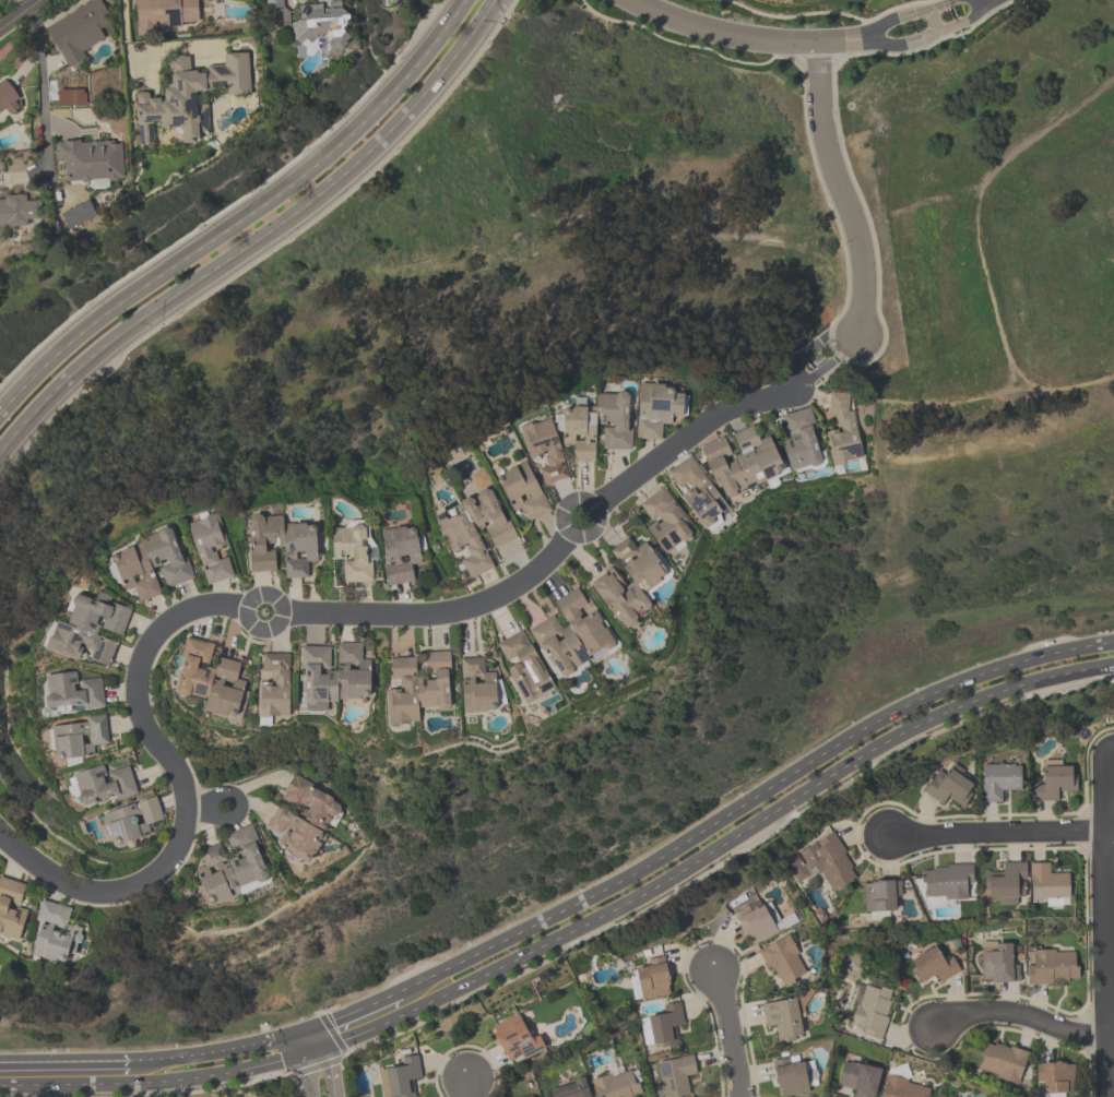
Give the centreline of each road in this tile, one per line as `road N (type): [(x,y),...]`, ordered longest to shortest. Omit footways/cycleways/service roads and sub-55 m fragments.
road 1 (secondary): [(1113,645),(998,670),(882,719),(579,905),(400,992)]
road 2 (secondary): [(463,988),(592,923),(896,738),(1019,687),(1113,667)]
road 3 (primary): [(0,455),(90,360),(372,153),(499,0)]
road 4 (primary): [(468,0),(359,128),(273,202),(61,350),(0,414)]
road 5 (residential): [(0,839),(73,891),(131,891),(168,867),(186,832),(186,807),(179,777),(142,722),(134,692),(140,660),(187,611),(245,606)]
road 6 (residential): [(629,0),(709,29),(793,40),(911,29),(978,0)]
road 7 (residential): [(1110,1096),(1106,762)]
road 8 (residential): [(282,612),(430,616),(475,607),(514,587),(566,532)]
road 9 (residential): [(820,40),(830,169),(862,251),(857,339)]
road 10 (residential): [(886,835),(1113,833)]
road 11 (residential): [(596,506),(714,414),(785,389)]
road 12 (secondary): [(0,1087),(209,1078)]
road 13 (residential): [(929,1032),(975,1015),(1032,1016),(1113,1040)]
road 14 (secondary): [(312,1051),(463,988)]
road 15 (secondary): [(271,1041),(130,1060)]
road 16 (secondary): [(130,1060),(0,1063)]
road 17 (residential): [(737,1096),(715,970)]
road 18 (residential): [(560,523),(574,536),(588,535),(599,512),(573,497),(562,504),(560,523)]
road 19 (residential): [(278,600),(256,593),(245,606),(247,622),(271,629),(281,619),(278,600)]

